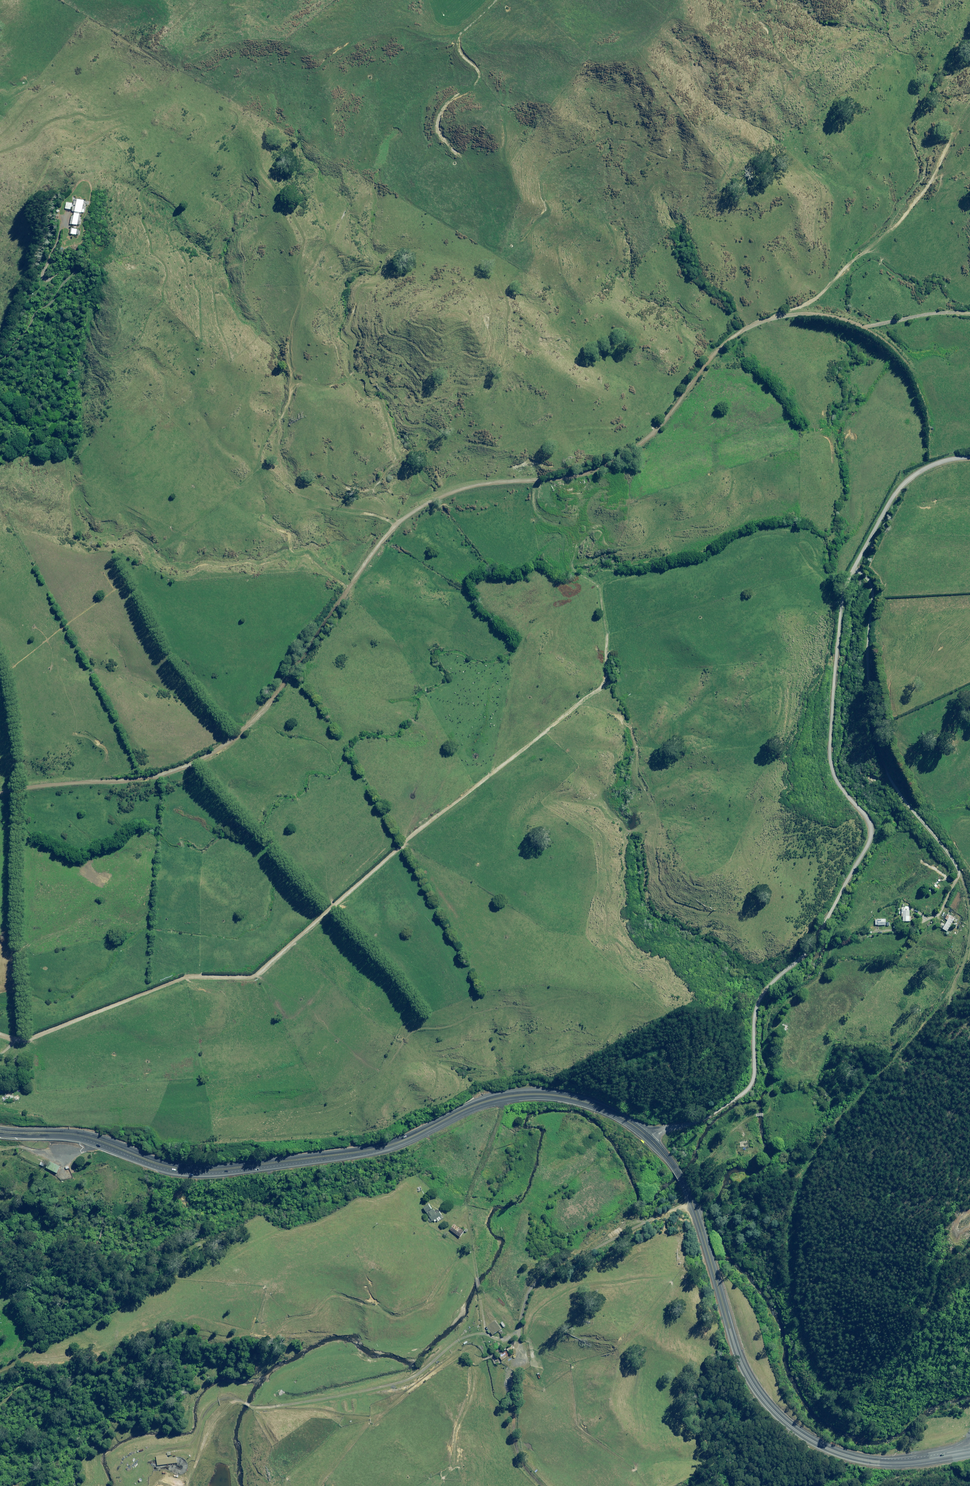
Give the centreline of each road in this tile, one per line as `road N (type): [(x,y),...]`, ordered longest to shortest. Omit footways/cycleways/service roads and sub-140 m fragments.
road 1 (unclassified): [(647,1134),(748,1091),(756,1006),(803,957),(866,844),(866,823),(841,801),(829,757),(844,586),(907,482),(934,465),(969,462)]
road 2 (track): [(599,590),(607,666),(601,683),(256,975),(190,977),(25,1039),(0,1035)]
road 3 (track): [(397,523),(369,486),(400,456),(394,434),(381,404),(357,391),(351,372),(365,366),(418,396),(484,379),(505,356),(510,306),(482,204),(463,160),(439,133),(444,106),(476,83),(459,36),(497,0)]
road 4 (trunk): [(0,1130),(84,1133),(169,1165),(220,1168),(382,1145),(484,1099),(540,1091),(592,1101),(647,1134)]
road 5 (trunk): [(647,1134),(683,1181),(736,1350),(780,1417),(844,1452),(969,1441)]
road 6 (track): [(397,523),(274,696),(233,738),(158,774),(0,793)]
road 7 (track): [(969,926),(952,992),(817,1146),(790,1258),(812,1362)]
road 8 (track): [(773,315),(731,334),(651,435),(616,459),(588,472),(456,489),(397,523)]
road 9 (track): [(852,569),(873,591),(870,705),(877,747),(951,855),(969,907)]
road 10 (track): [(189,1447),(196,1434),(238,1415),(335,1429),(372,1421),(449,1347),(483,1331)]
road 11 (track): [(927,138),(927,172),(892,221),(843,259),(808,302),(773,315)]
road 12 (track): [(501,1094),(467,1179),(483,1331)]
road 13 (track): [(920,384),(896,349),(858,322),(818,311),(773,315)]

